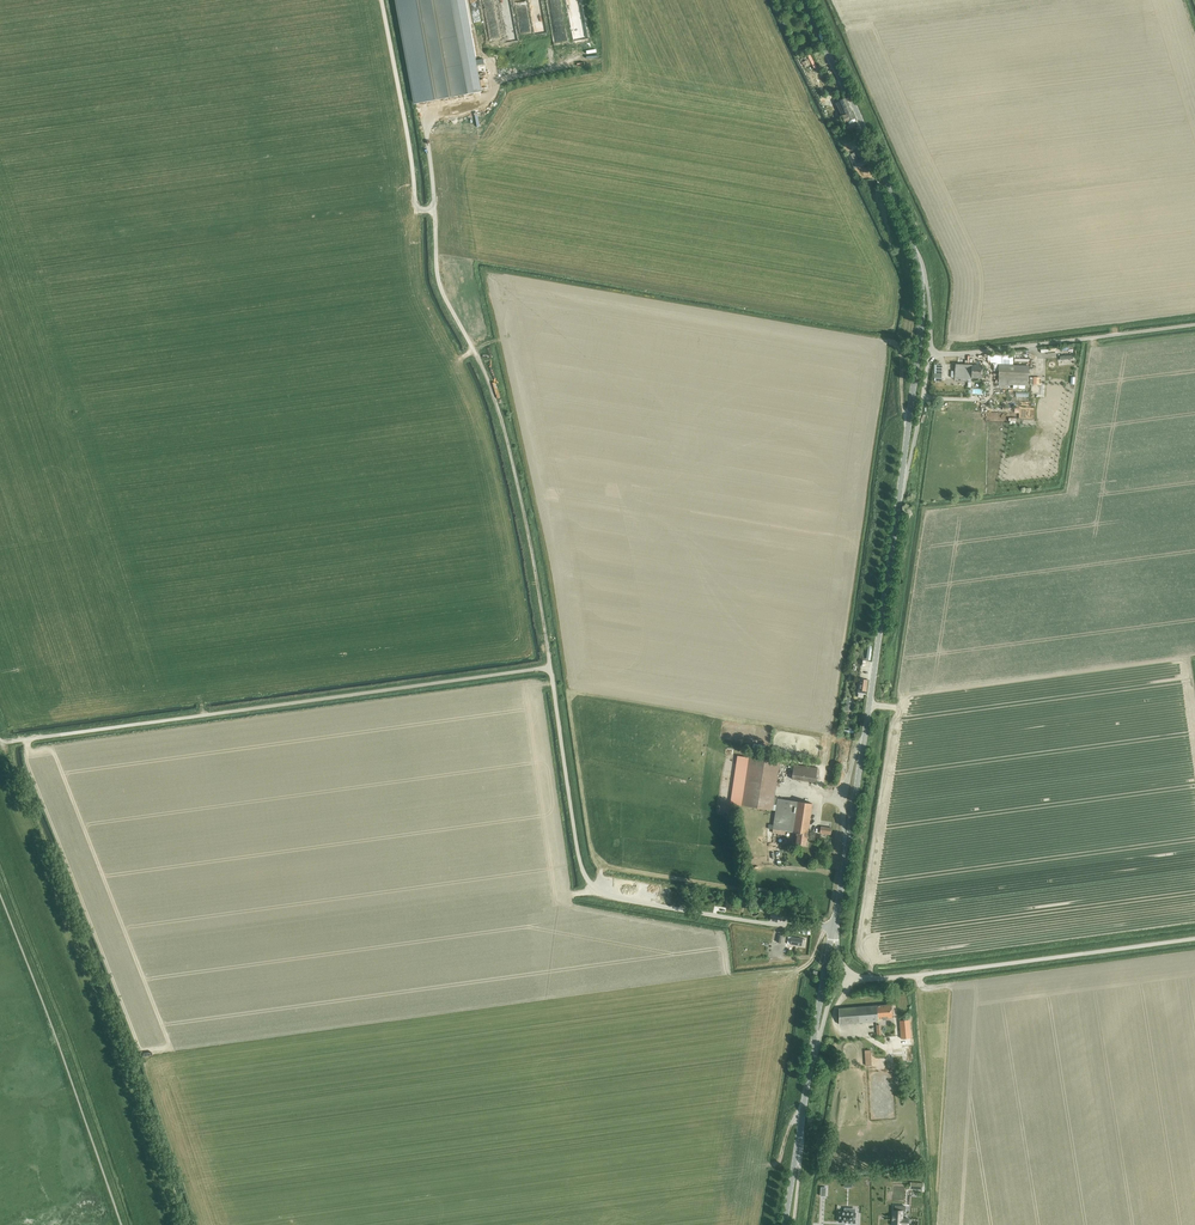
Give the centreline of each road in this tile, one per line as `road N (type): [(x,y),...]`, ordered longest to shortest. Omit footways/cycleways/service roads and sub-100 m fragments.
road 1 (track): [(550,668),(502,420),(438,276),(424,115)]
road 2 (track): [(550,668),(0,740)]
road 3 (track): [(0,730),(182,1224)]
road 4 (tertiary): [(832,927),(898,506)]
road 5 (track): [(768,923),(594,887),(577,850),(550,668)]
road 6 (unclassified): [(850,978),(1194,938)]
road 7 (tertiary): [(913,249),(802,0)]
road 8 (tertiary): [(898,506),(921,316),(913,249)]
road 9 (track): [(435,210),(415,205),(382,0)]
road 10 (tertiary): [(784,1224),(811,1061)]
road 11 (track): [(1034,345),(1194,325)]
road 12 (tertiary): [(898,506),(930,354)]
road 13 (tertiary): [(811,1061),(832,927)]

